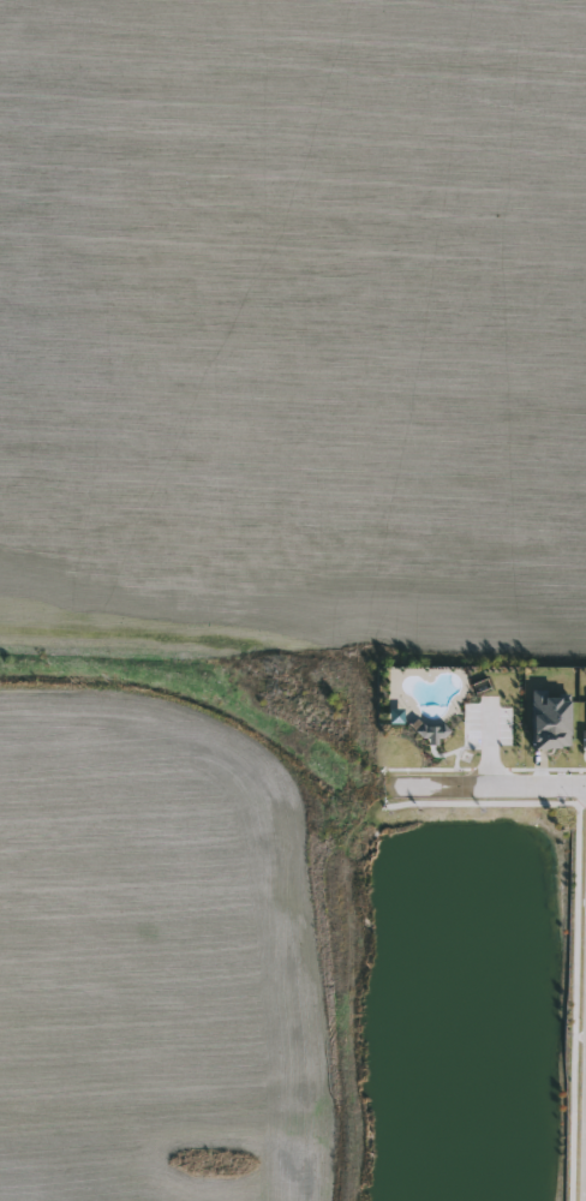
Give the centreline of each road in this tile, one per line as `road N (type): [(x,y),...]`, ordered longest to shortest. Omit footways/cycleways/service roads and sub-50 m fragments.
road 1 (residential): [(384,787),(585,787)]

